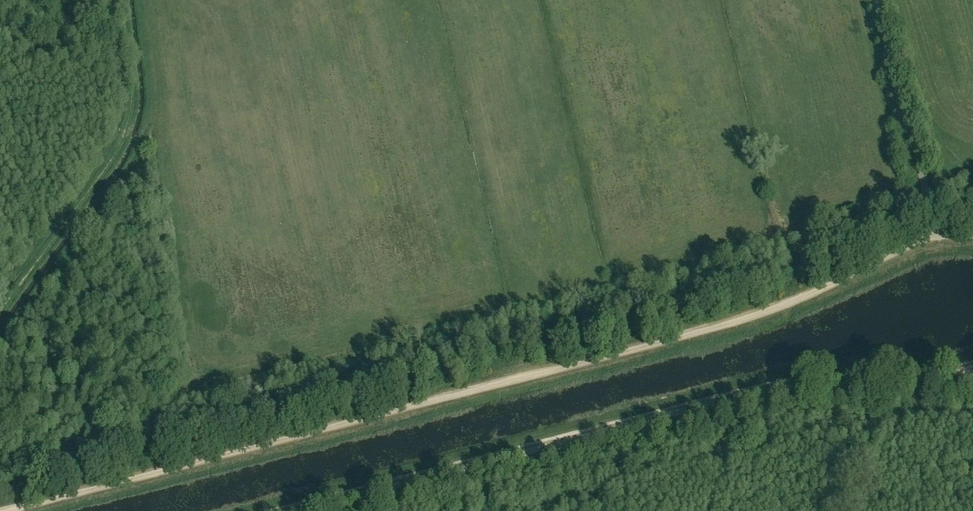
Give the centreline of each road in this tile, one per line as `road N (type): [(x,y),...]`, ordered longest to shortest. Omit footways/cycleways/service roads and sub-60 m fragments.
road 1 (track): [(972,236),(936,235),(815,292),(685,334),(4,510)]
road 2 (track): [(298,510),(787,386),(972,367)]
road 3 (unclassified): [(936,235),(875,0)]

